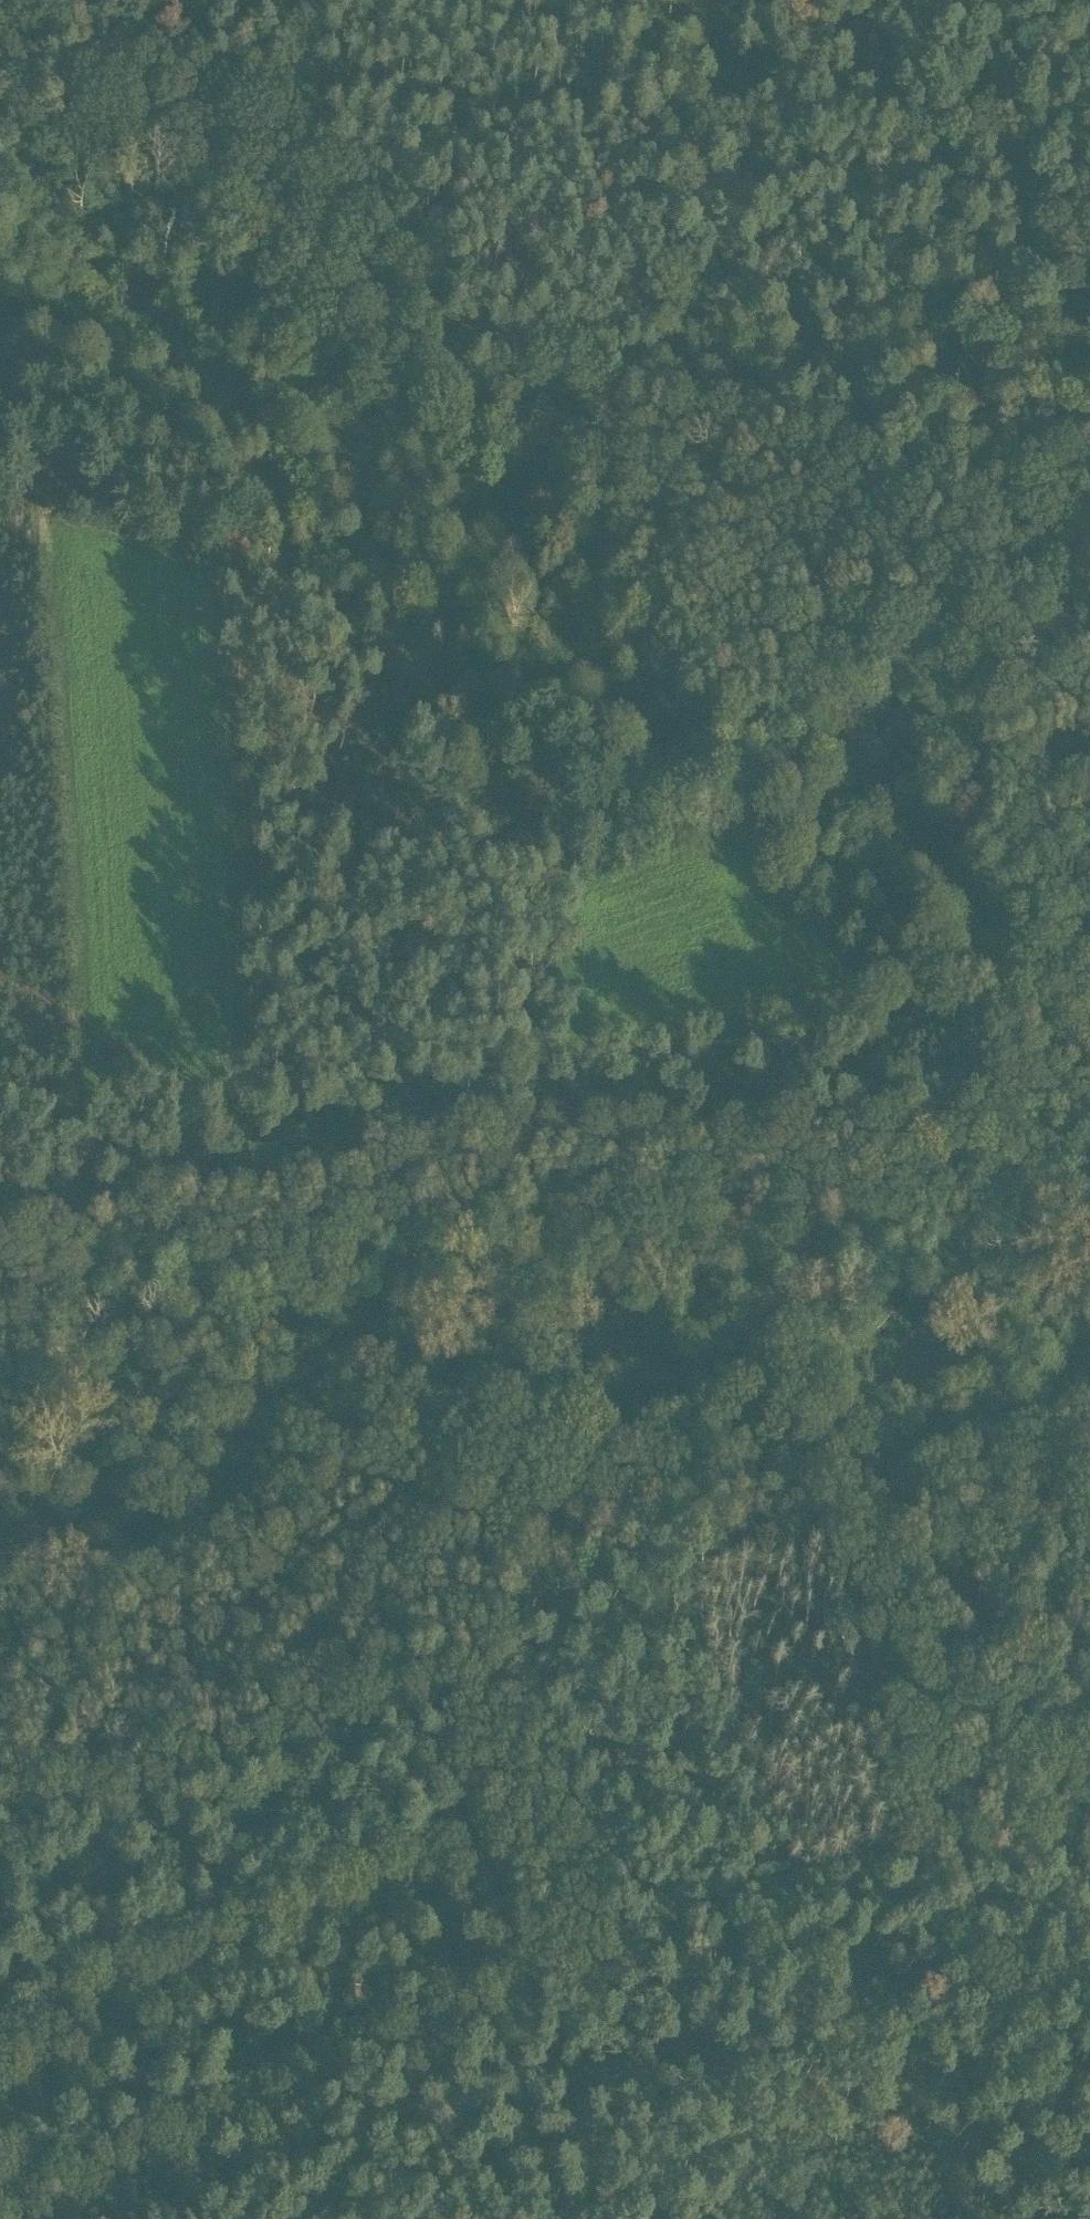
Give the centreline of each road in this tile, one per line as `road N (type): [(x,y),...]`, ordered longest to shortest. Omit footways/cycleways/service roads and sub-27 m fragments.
road 1 (track): [(978,999),(794,1047),(280,1096)]
road 2 (track): [(280,1096),(0,1123)]

